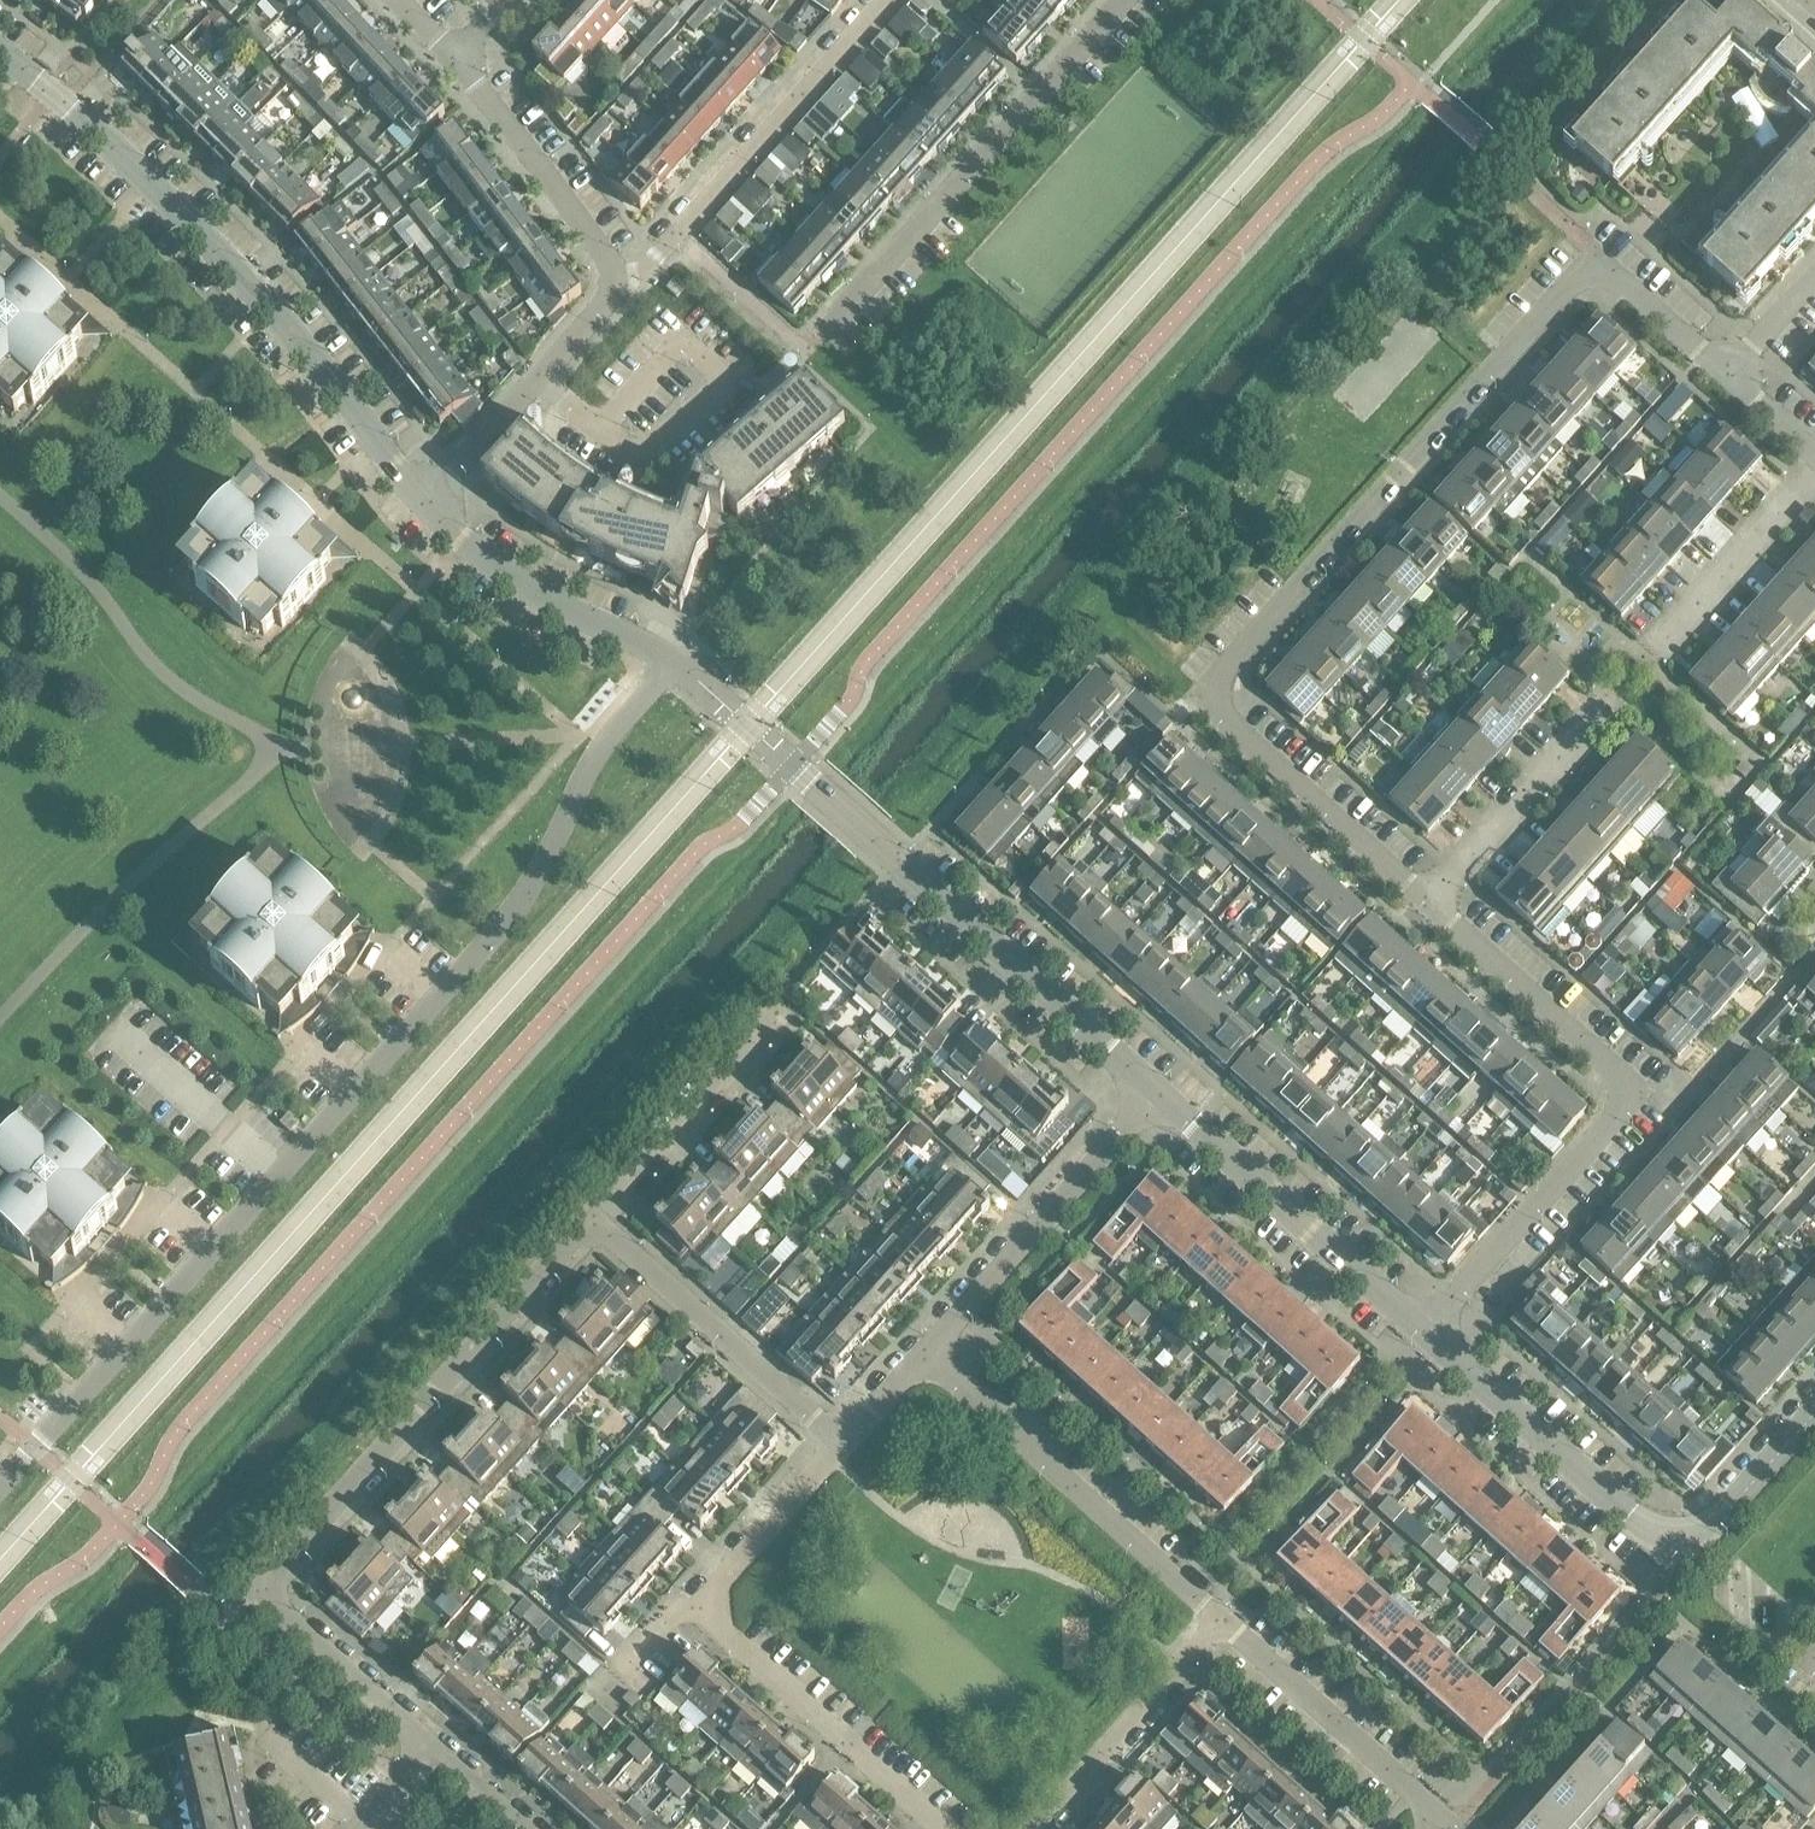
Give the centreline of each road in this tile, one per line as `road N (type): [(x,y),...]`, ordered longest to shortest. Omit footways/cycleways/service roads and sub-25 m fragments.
road 1 (unclassified): [(0,1489),(496,936),(611,730),(673,661)]
road 2 (residential): [(1430,900),(1204,693),(1578,272),(1596,268),(1612,275),(1729,374)]
road 3 (residential): [(431,1748),(278,1610),(269,1595),(272,1577),(597,1221)]
road 4 (unclassified): [(1153,1090),(673,661)]
road 5 (residential): [(421,499),(244,278),(156,183),(0,49)]
road 6 (residential): [(1427,1333),(1626,1105),(1628,1078),(1430,900)]
road 7 (residential): [(935,1828),(717,1629),(715,1586),(838,1441)]
road 8 (residential): [(1427,1333),(1648,1530),(1698,1532),(1814,1409)]
road 9 (residential): [(805,353),(1121,0)]
road 10 (residential): [(923,1353),(1221,1623)]
road 11 (residential): [(636,277),(885,0)]
road 12 (residential): [(1153,1090),(1427,1333)]
road 13 (residential): [(923,1353),(1153,1090)]
road 14 (residential): [(838,1441),(597,1221)]
road 15 (residential): [(421,499),(636,277)]
road 16 (residential): [(673,661),(545,600),(421,499)]
road 17 (residential): [(1221,1623),(1420,1797),(1440,1828)]
road 18 (residential): [(597,1221),(788,1007)]
road 19 (residential): [(636,277),(463,61)]
road 20 (residential): [(1221,1623),(1038,1828)]
road 21 (residential): [(1430,900),(1608,708)]
road 22 (residential): [(1673,629),(1814,480)]
road 23 (residential): [(1729,374),(1814,272)]
road 24 (residential): [(838,1441),(923,1353)]
road 25 (residential): [(522,1828),(431,1748)]

